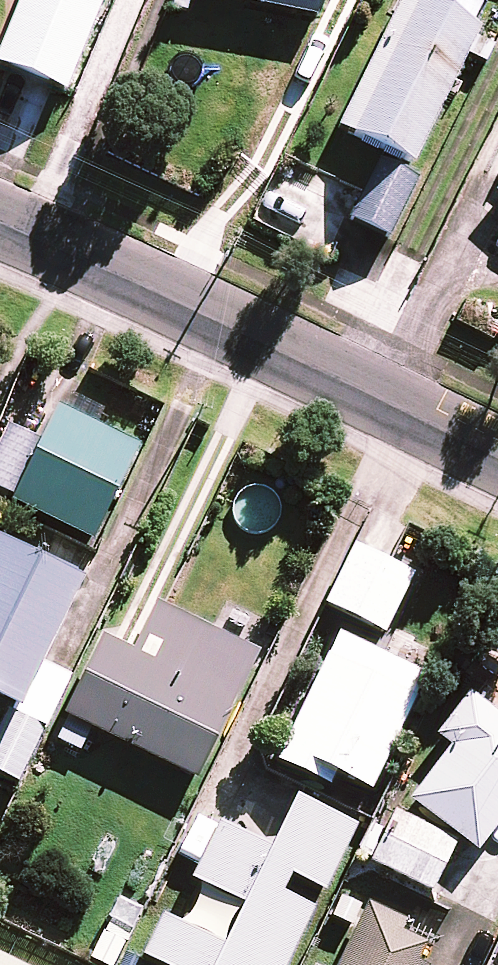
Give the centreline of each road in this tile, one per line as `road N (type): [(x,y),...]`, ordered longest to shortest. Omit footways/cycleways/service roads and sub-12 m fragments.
road 1 (residential): [(0,220),(497,453)]

